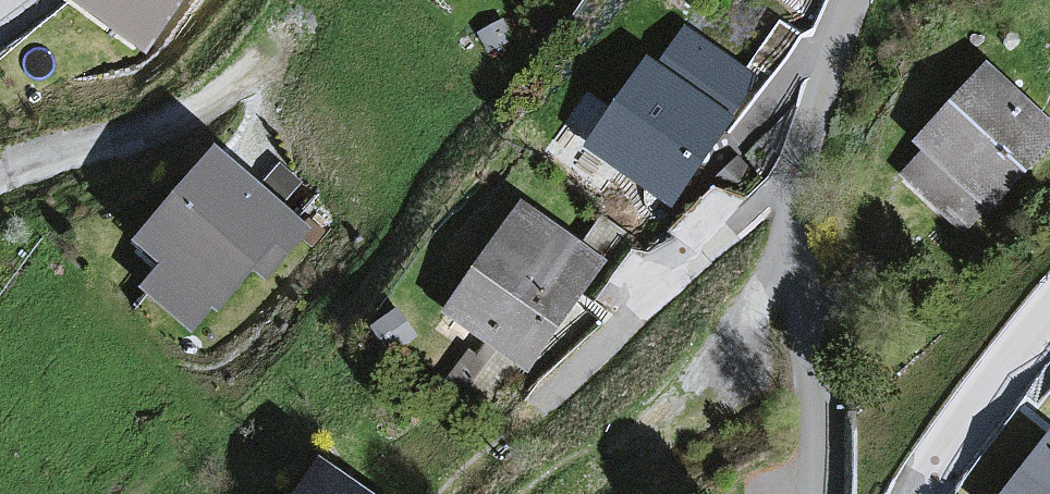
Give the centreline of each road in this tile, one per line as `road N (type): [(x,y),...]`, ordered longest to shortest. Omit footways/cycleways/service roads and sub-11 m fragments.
road 1 (residential): [(853,0),(799,131),(796,246),(821,493)]
road 2 (residential): [(1049,326),(920,493)]

